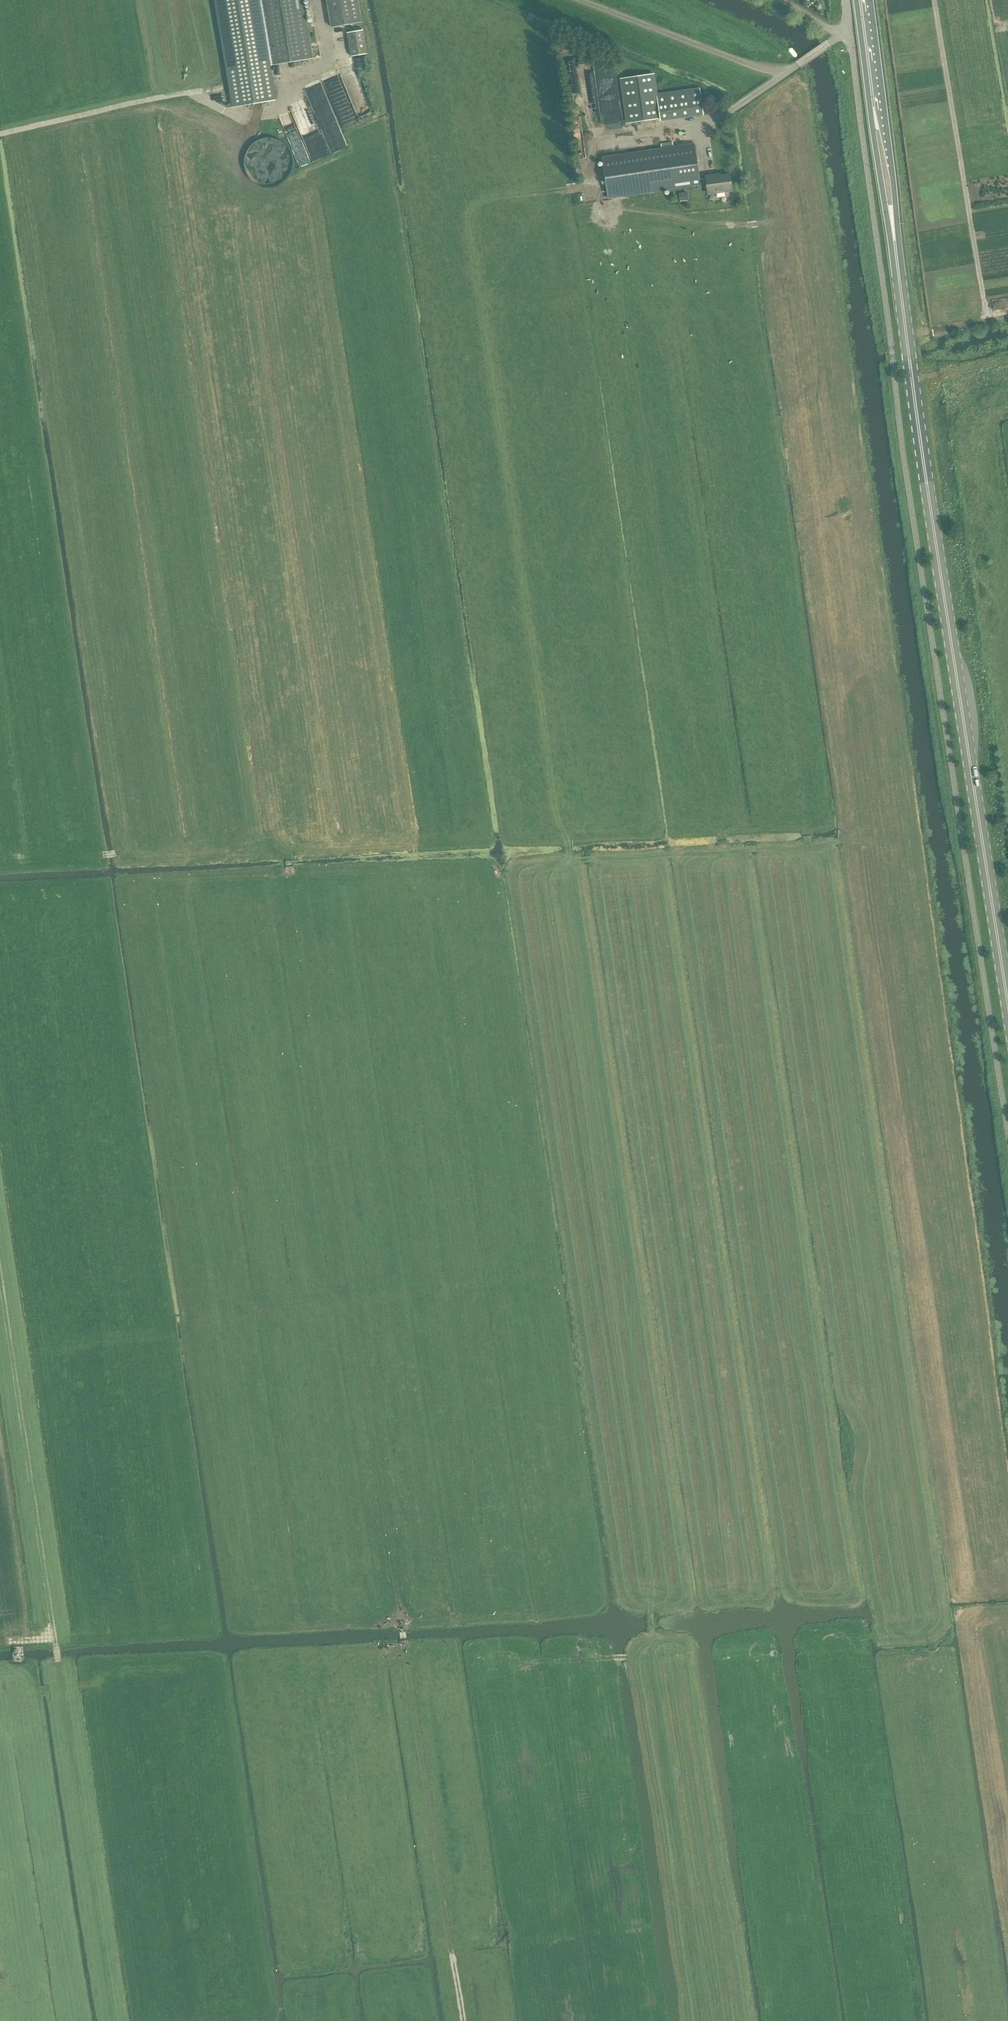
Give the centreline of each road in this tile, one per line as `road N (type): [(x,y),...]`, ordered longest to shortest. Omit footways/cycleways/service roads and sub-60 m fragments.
road 1 (primary): [(1007,1003),(892,220)]
road 2 (track): [(986,311),(935,0)]

